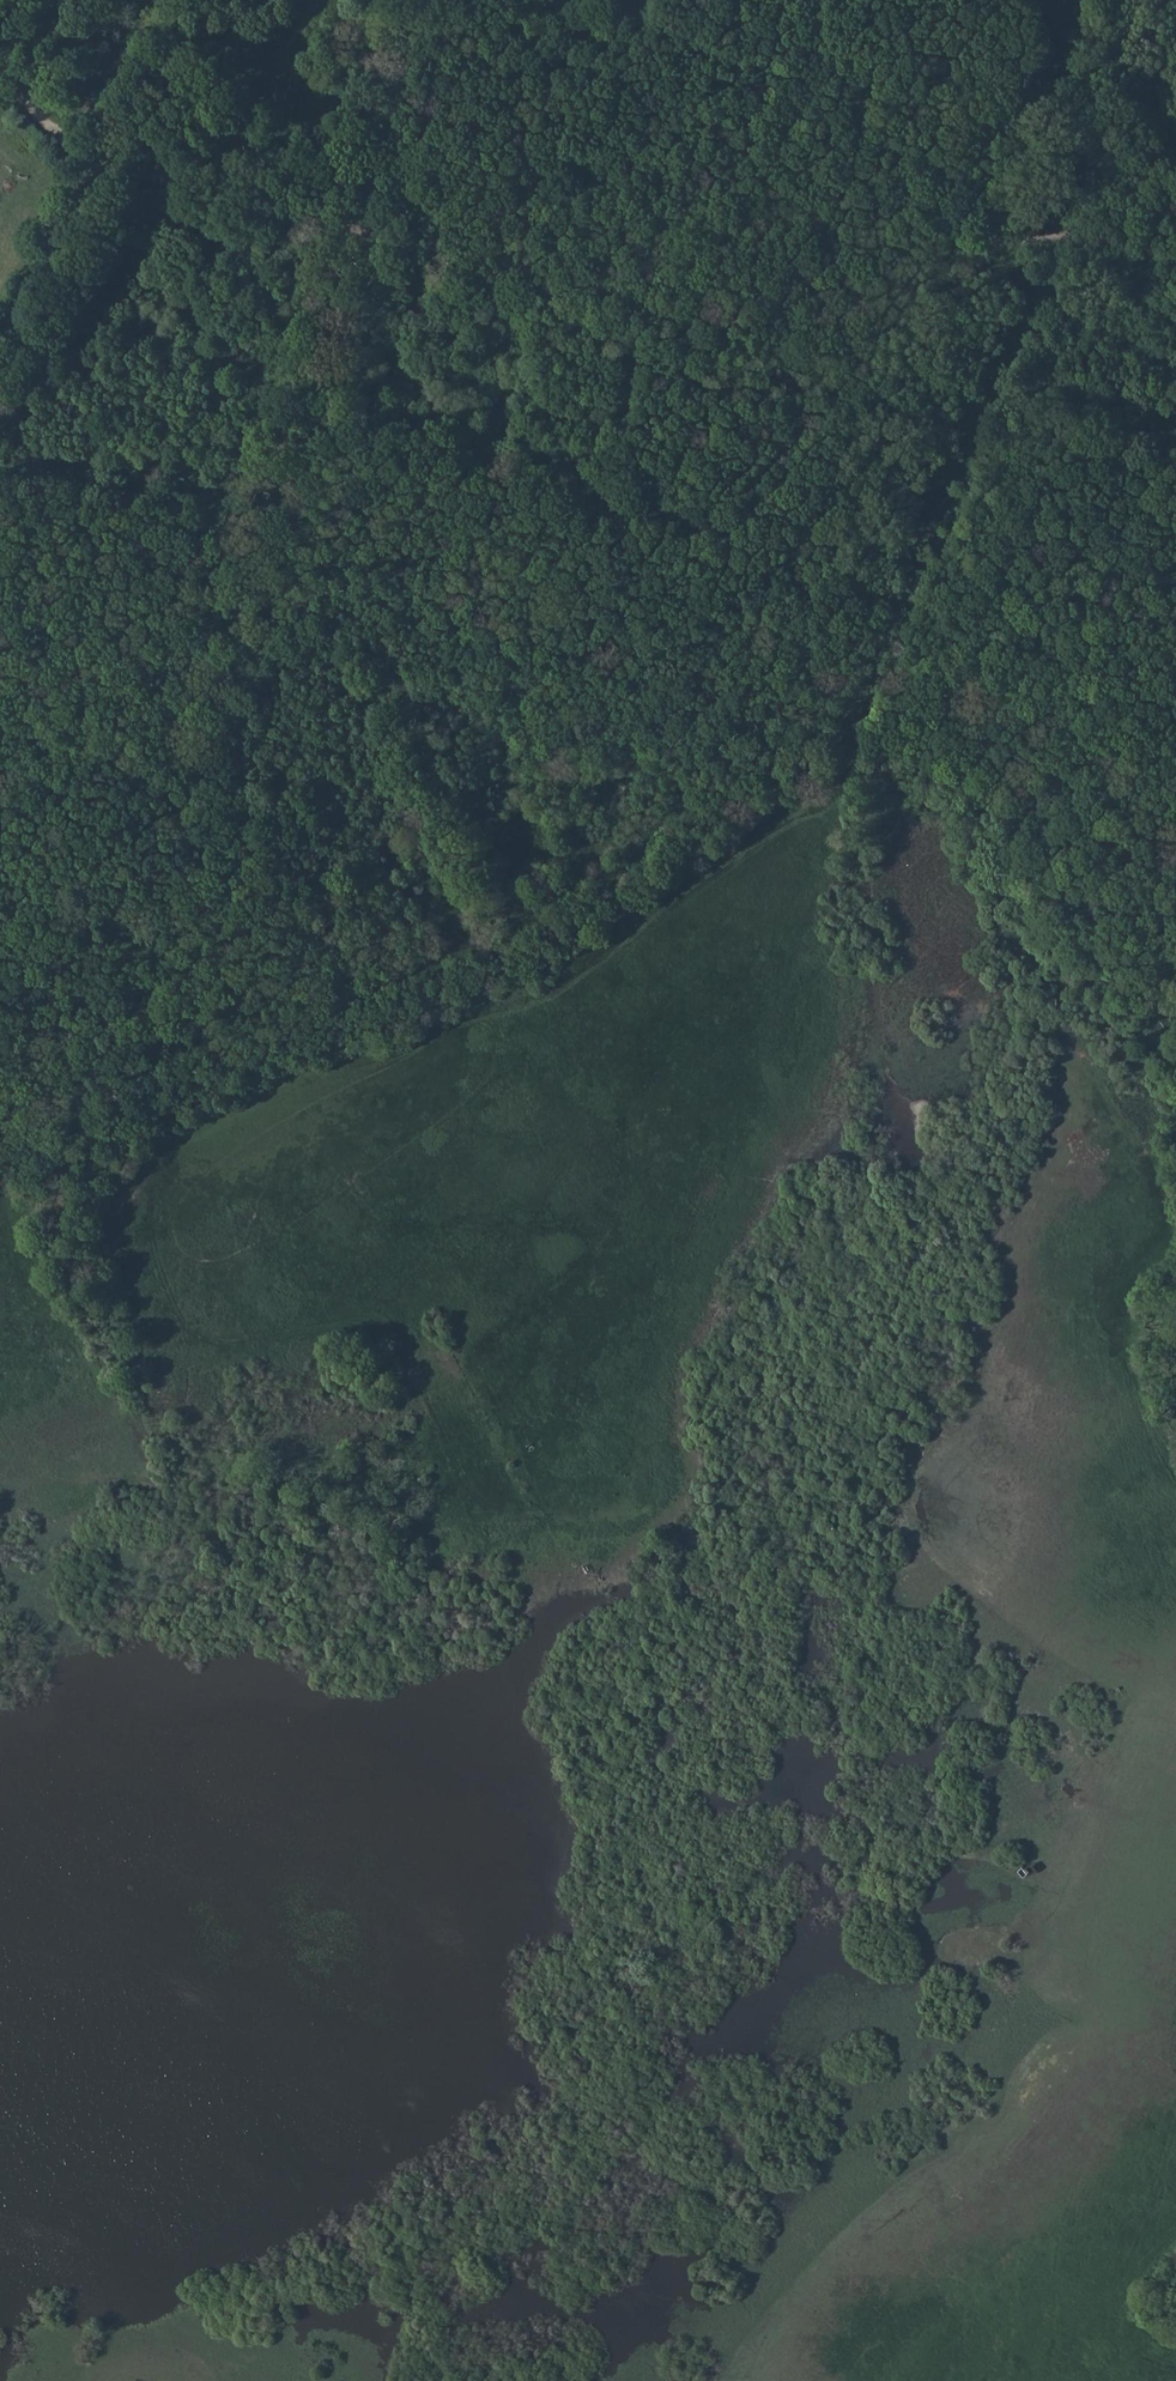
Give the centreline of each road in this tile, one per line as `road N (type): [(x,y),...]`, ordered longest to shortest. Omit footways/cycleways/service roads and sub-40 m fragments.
road 1 (track): [(167,0),(70,149)]

